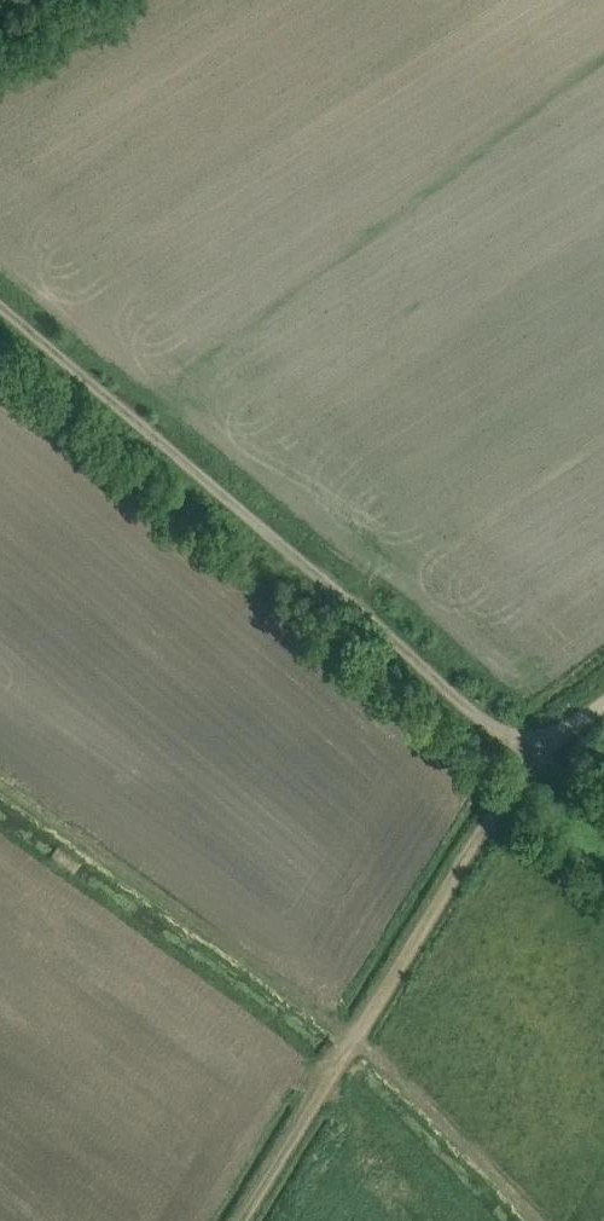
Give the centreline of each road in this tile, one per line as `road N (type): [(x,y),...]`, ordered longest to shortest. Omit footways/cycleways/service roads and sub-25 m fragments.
road 1 (track): [(531,757),(0,307)]
road 2 (track): [(531,757),(243,1220)]
road 3 (track): [(355,1039),(538,1220)]

